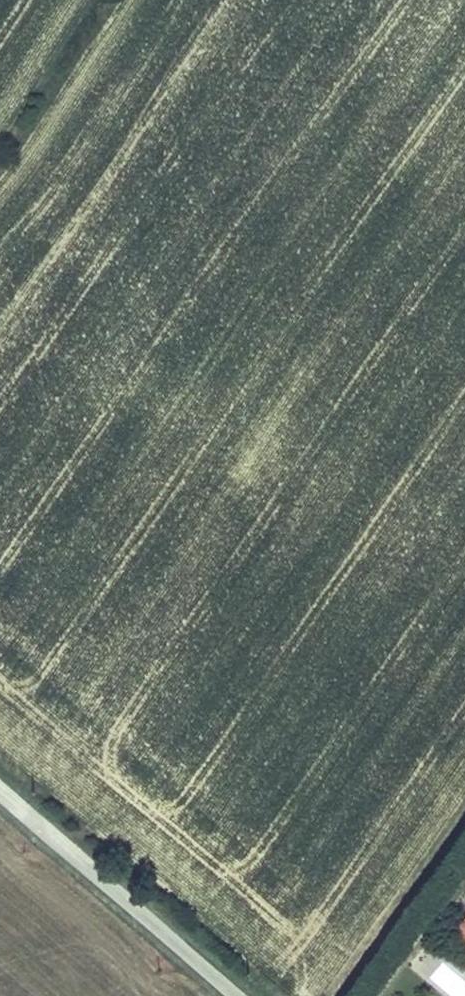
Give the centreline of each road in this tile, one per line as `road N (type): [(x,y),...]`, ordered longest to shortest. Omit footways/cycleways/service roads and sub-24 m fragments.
road 1 (unclassified): [(0,790),(237,995)]

